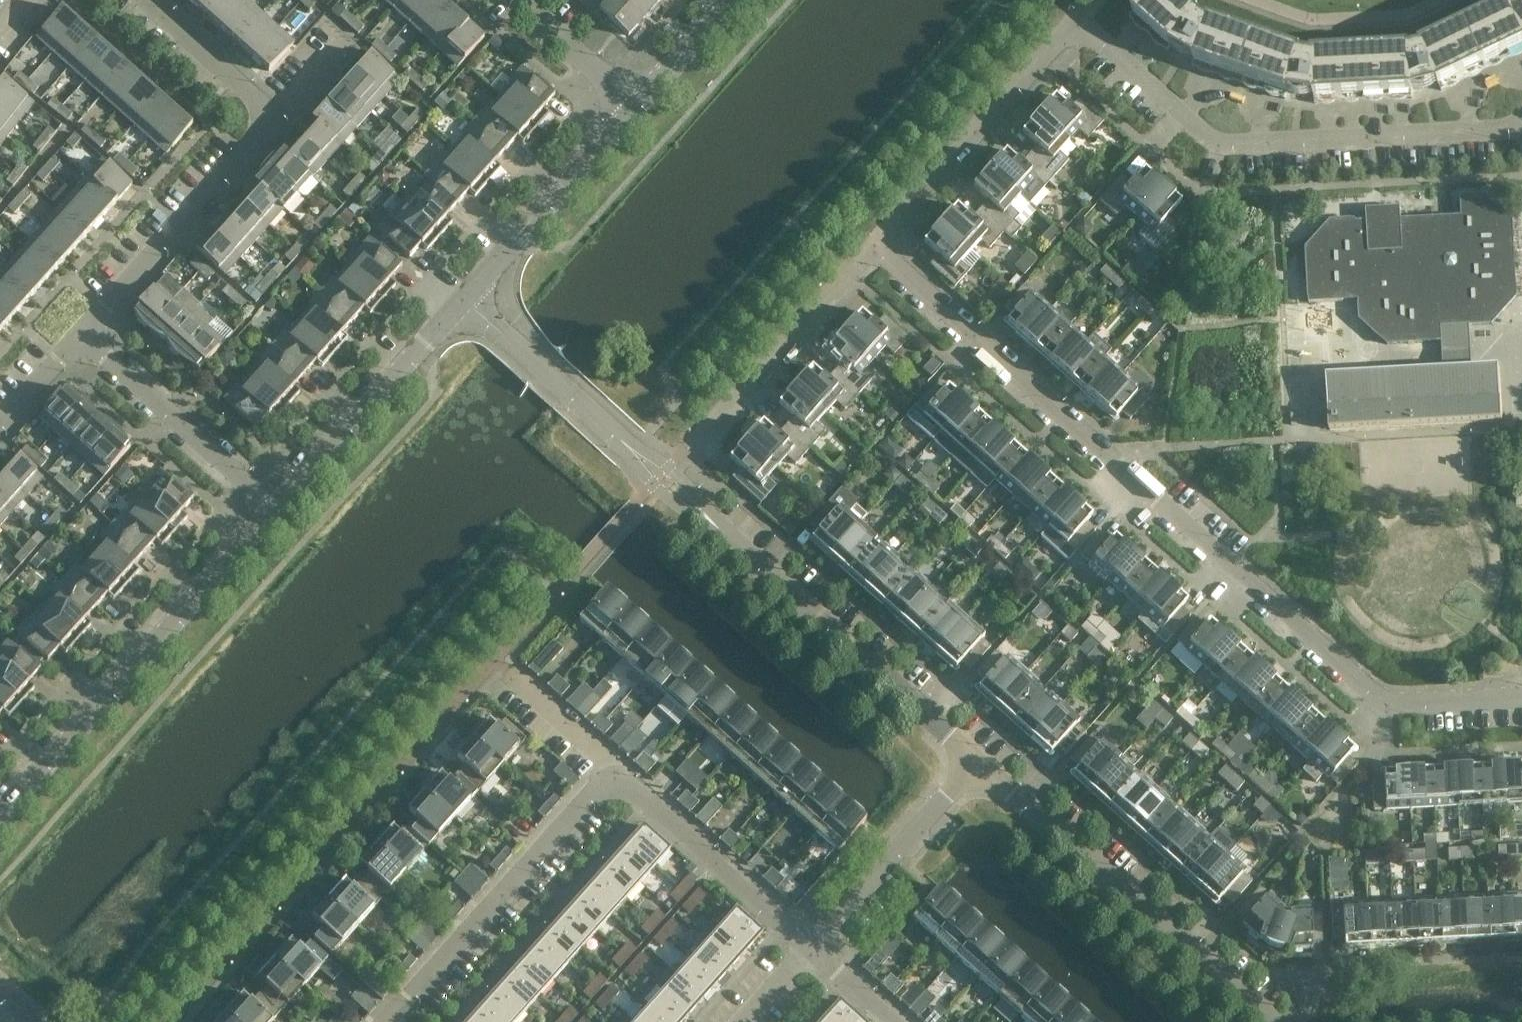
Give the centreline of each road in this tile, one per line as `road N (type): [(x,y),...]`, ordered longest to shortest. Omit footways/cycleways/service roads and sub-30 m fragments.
road 1 (residential): [(873,244),(1227,570),(1389,700),(1521,697)]
road 2 (residential): [(972,756),(649,474),(468,300)]
road 3 (residential): [(1075,18),(1219,142),(1515,125),(1521,117)]
road 4 (residential): [(80,338),(261,128),(254,93),(149,0)]
road 5 (tertiary): [(0,813),(273,508)]
road 6 (residential): [(1276,1021),(972,756)]
road 7 (residential): [(388,1021),(598,783),(614,778)]
road 8 (residential): [(1075,18),(873,244)]
road 9 (tertiary): [(273,508),(468,300)]
road 10 (residential): [(873,244),(689,447)]
road 11 (residential): [(614,778),(633,782),(814,943)]
road 12 (tertiary): [(468,300),(637,101)]
road 13 (residential): [(273,508),(80,338)]
road 14 (residential): [(814,943),(972,756)]
road 15 (residential): [(523,0),(637,101)]
road 16 (residential): [(614,778),(609,759),(513,673)]
road 17 (tertiary): [(637,101),(727,0)]
road 18 (residential): [(0,428),(80,338)]

